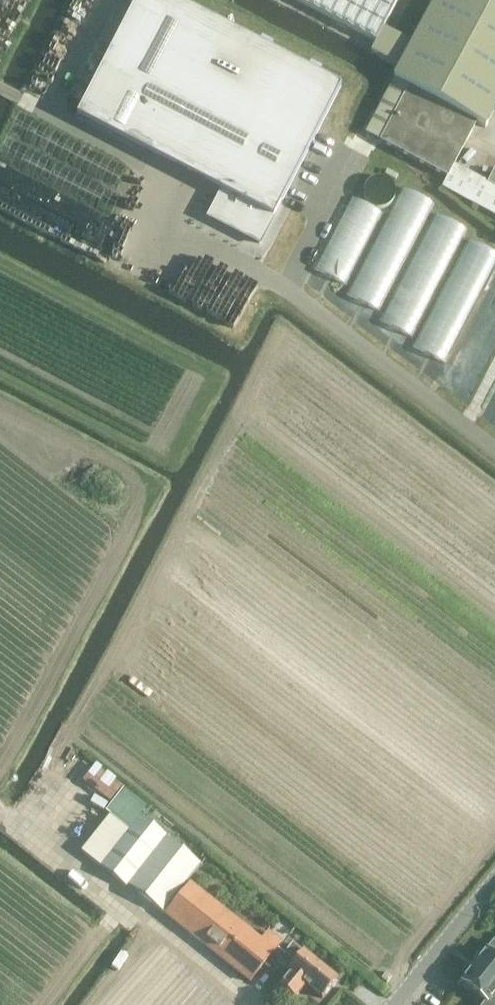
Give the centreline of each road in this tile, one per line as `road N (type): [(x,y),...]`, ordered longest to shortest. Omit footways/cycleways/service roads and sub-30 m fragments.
road 1 (unclassified): [(393,1004),(494,881)]

